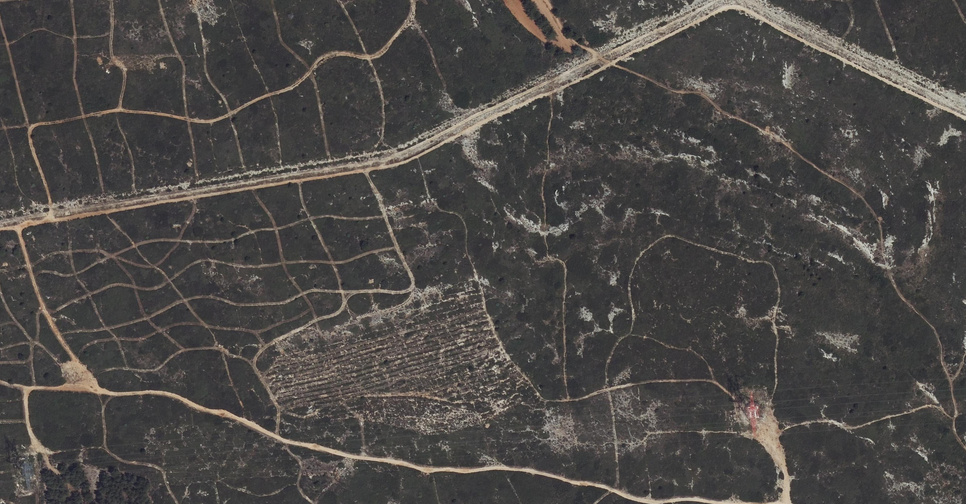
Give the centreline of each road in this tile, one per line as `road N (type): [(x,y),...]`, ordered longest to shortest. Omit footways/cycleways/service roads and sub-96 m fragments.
road 1 (track): [(965,116),(732,5),(399,162),(0,229)]
road 2 (track): [(0,381),(175,391),(274,435),(427,471),(526,470),(650,501),(759,503)]
road 3 (track): [(537,0),(574,45),(637,80),(700,91),(724,114),(797,151),(870,203),(887,271),(938,329),(965,446)]
road 4 (track): [(413,0),(411,21),(384,52),(329,54),(293,87),(221,117),(115,109),(34,124),(29,138),(49,221)]
road 5 (track): [(18,226),(51,325),(110,393)]

